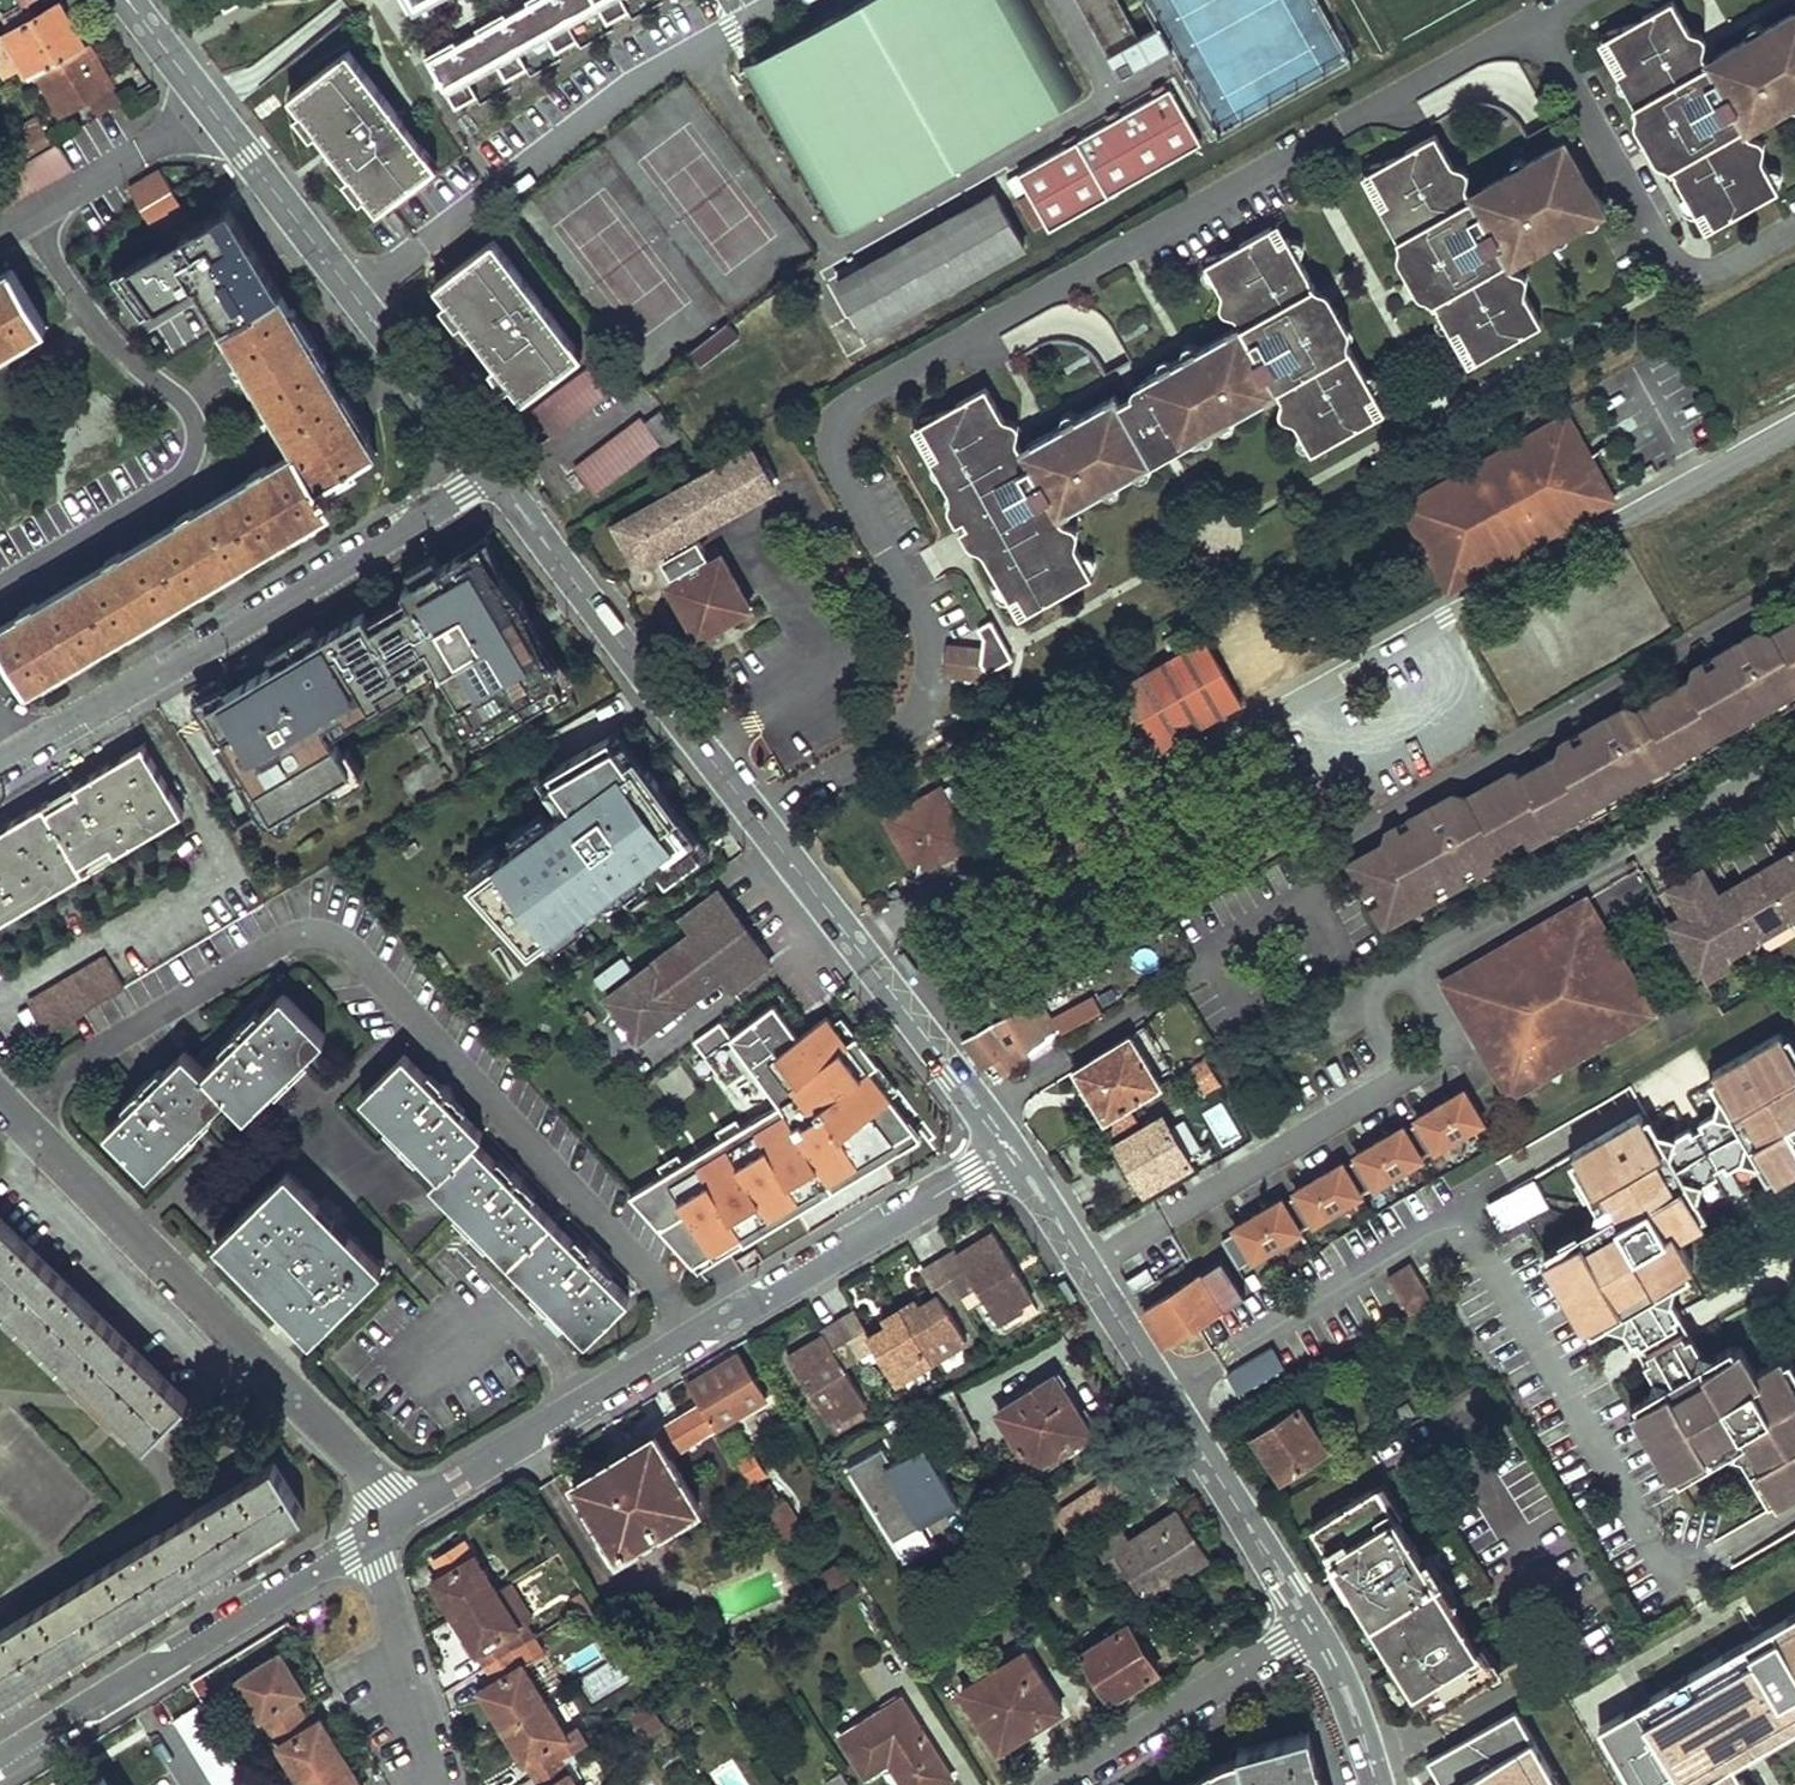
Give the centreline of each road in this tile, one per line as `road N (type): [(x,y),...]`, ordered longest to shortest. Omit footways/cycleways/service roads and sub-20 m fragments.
road 1 (residential): [(760,822),(905,730),(923,683),(919,603),(838,466),(834,429),(859,394),(1535,23)]
road 2 (residential): [(1008,1151),(406,1511),(381,1534)]
road 3 (tertiary): [(490,473),(127,0)]
road 4 (residential): [(381,1534),(376,1492),(358,1460),(0,1094)]
road 5 (residential): [(0,762),(490,473)]
road 6 (residential): [(1165,1395),(1464,1213),(1569,1390)]
road 7 (tertiary): [(760,822),(490,473)]
road 8 (residential): [(381,1534),(179,1660),(0,1756)]
road 9 (tertiary): [(1008,1151),(760,822)]
road 10 (residential): [(1063,1784),(1310,1627)]
road 11 (tertiary): [(1165,1395),(1008,1151)]
road 12 (tertiary): [(1310,1627),(1165,1395)]
road 13 (residential): [(1667,247),(1535,23)]
road 14 (residential): [(1794,1262),(1569,1390)]
road 15 (residential): [(441,1784),(381,1534)]
road 16 (residential): [(1569,1390),(1663,1554)]
road 17 (tertiary): [(1375,1784),(1347,1697),(1310,1627)]
road 18 (residential): [(1794,227),(1719,269),(1686,269),(1667,247)]

